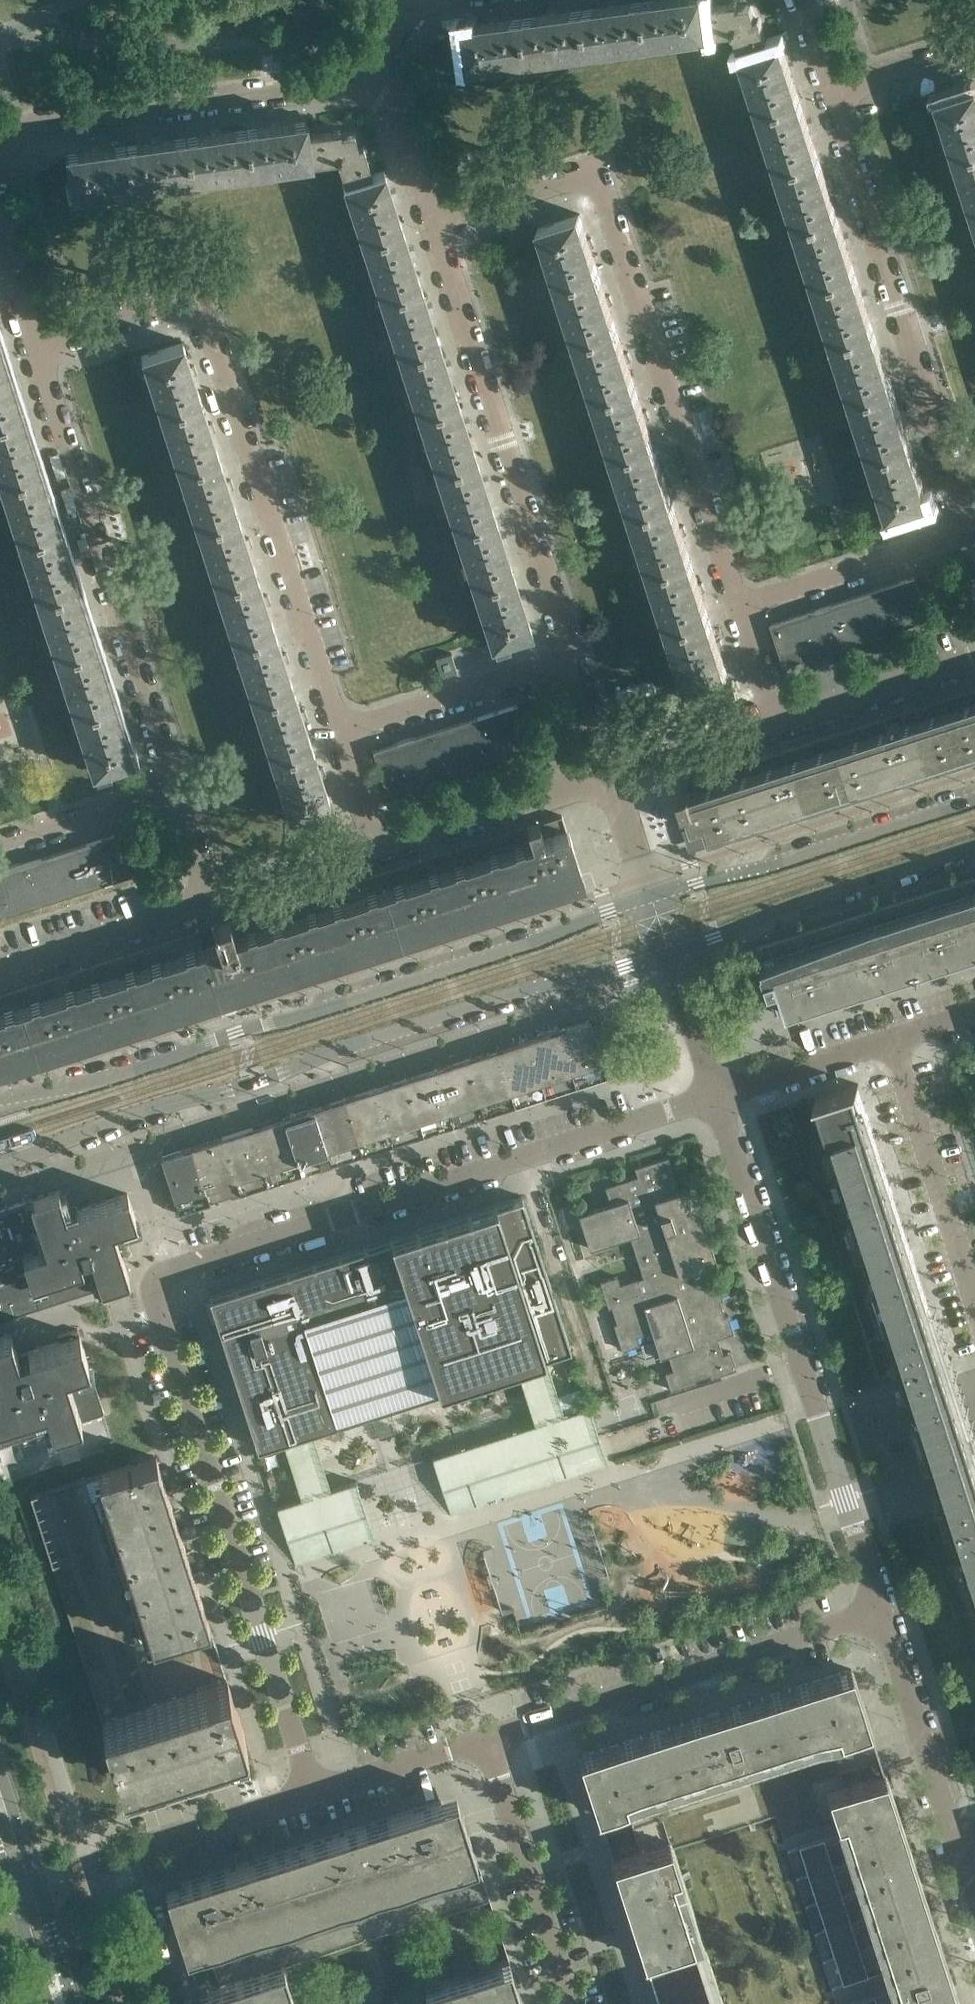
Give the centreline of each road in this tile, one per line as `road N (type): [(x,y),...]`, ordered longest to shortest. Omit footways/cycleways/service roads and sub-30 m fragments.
road 1 (residential): [(314,1795),(155,1283),(182,1267),(719,1099)]
road 2 (tertiary): [(0,1167),(527,988),(671,953)]
road 3 (tertiary): [(650,895),(529,942),(0,1113)]
road 4 (residential): [(739,612),(602,180),(437,228)]
road 5 (residential): [(342,733),(209,321),(185,299),(35,353)]
road 6 (residential): [(885,1614),(719,1099)]
road 7 (residential): [(180,790),(35,353)]
road 8 (residential): [(971,536),(831,102)]
road 9 (residential): [(577,657),(437,228)]
road 10 (residential): [(885,1614),(486,1741)]
road 11 (residential): [(0,161),(23,136),(49,127),(380,84)]
road 12 (tertiary): [(974,799),(781,863),(650,895)]
road 13 (tertiary): [(671,953),(974,845)]
road 14 (residential): [(314,1795),(38,1883)]
road 15 (residential): [(573,2003),(486,1741)]
road 16 (residential): [(974,1290),(895,1042)]
road 17 (residential): [(577,657),(342,733)]
road 18 (residential): [(739,612),(971,536)]
road 19 (residential): [(377,850),(609,776)]
road 20 (residential): [(958,1837),(885,1614)]
road 21 (residential): [(215,902),(0,971)]
road 22 (residential): [(774,725),(974,662)]
road 23 (residential): [(0,842),(180,790)]
road 24 (residential): [(719,1099),(895,1042)]
road 25 (residential): [(486,1741),(314,1795)]
road 26 (residential): [(609,776),(774,725)]
road 27 (residential): [(215,902),(377,850)]
road 28 (residential): [(437,228),(397,97),(380,84)]
road 29 (residential): [(719,1099),(671,953)]
road 30 (residential): [(974,65),(831,102)]
road 31 (secondary): [(38,1883),(0,1759)]
road 32 (residential): [(35,353),(0,230)]
road 33 (residential): [(650,895),(609,776)]
road 34 (secondary): [(73,2003),(38,1883)]
road 35 (residential): [(609,776),(577,657)]
road 36 (residential): [(377,850),(342,733)]

